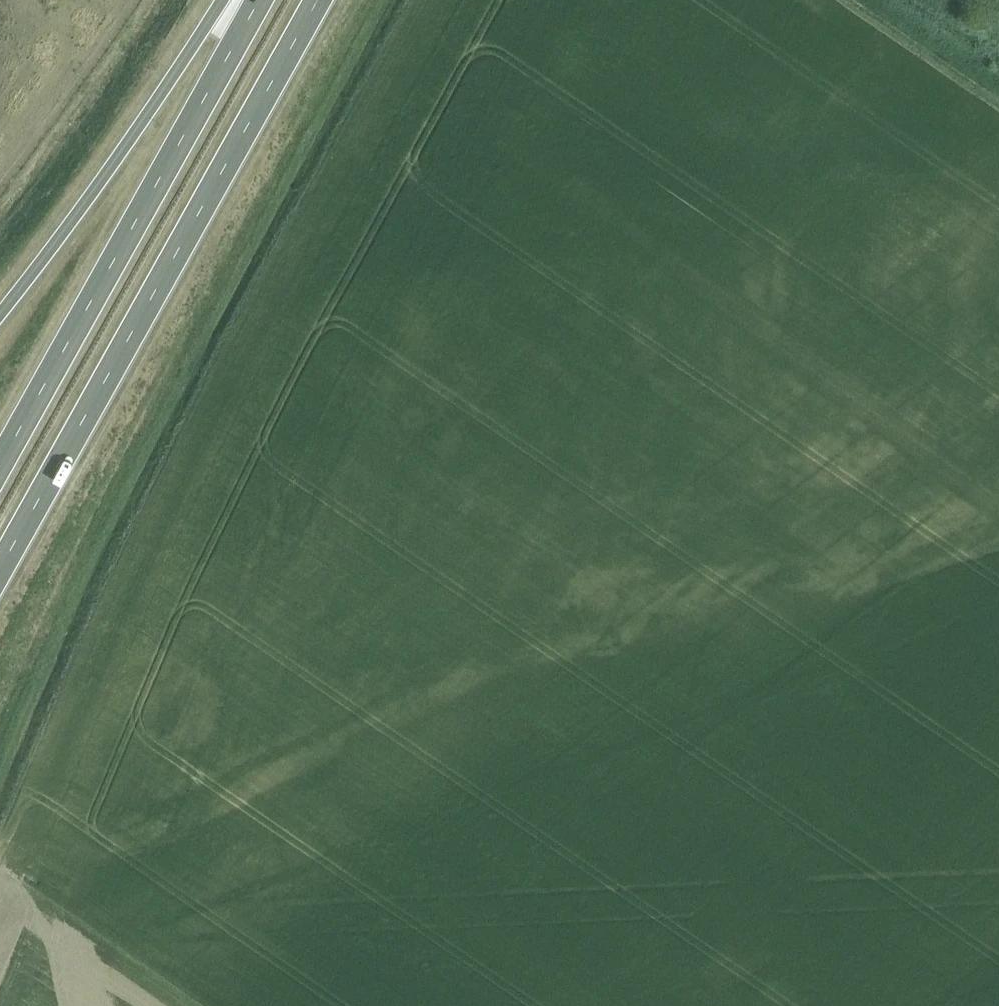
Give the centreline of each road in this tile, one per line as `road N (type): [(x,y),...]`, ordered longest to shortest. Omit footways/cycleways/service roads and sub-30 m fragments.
road 1 (trunk): [(0,569),(317,0)]
road 2 (trunk): [(260,0),(0,467)]
road 3 (trunk): [(230,0),(0,312)]

